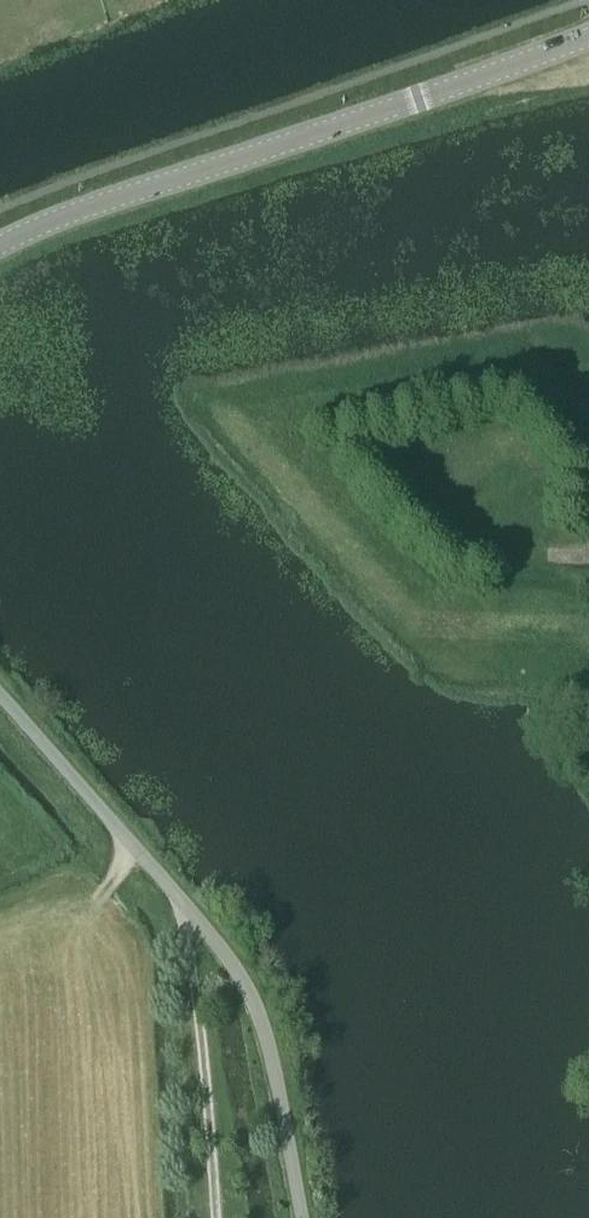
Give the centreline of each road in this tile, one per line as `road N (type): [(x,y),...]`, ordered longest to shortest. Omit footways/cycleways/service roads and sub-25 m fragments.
road 1 (tertiary): [(0,249),(588,37)]
road 2 (unclassified): [(301,1217),(256,1010),(183,902),(0,694)]

